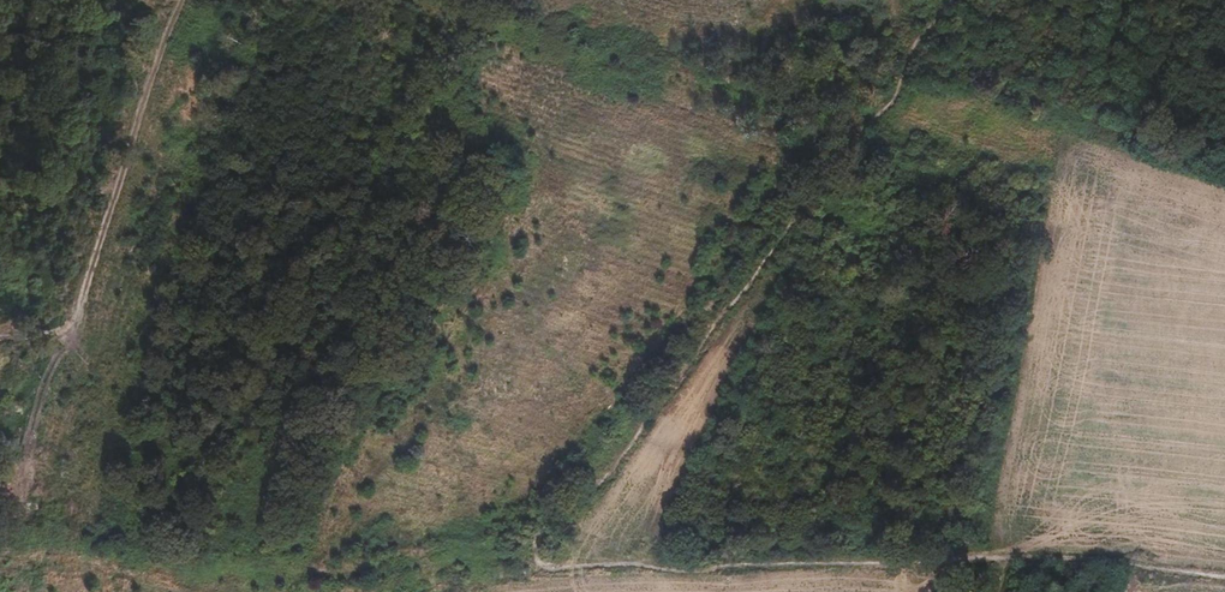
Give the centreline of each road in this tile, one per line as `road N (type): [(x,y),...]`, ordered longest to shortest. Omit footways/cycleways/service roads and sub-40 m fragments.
road 1 (track): [(1224,578),(1039,559),(550,567),(535,552),(542,536)]
road 2 (track): [(542,536),(636,437),(893,98),(915,44),(953,0)]
road 3 (unclassified): [(0,341),(69,335),(183,0)]
road 4 (track): [(650,567),(681,478),(768,305),(767,259)]

